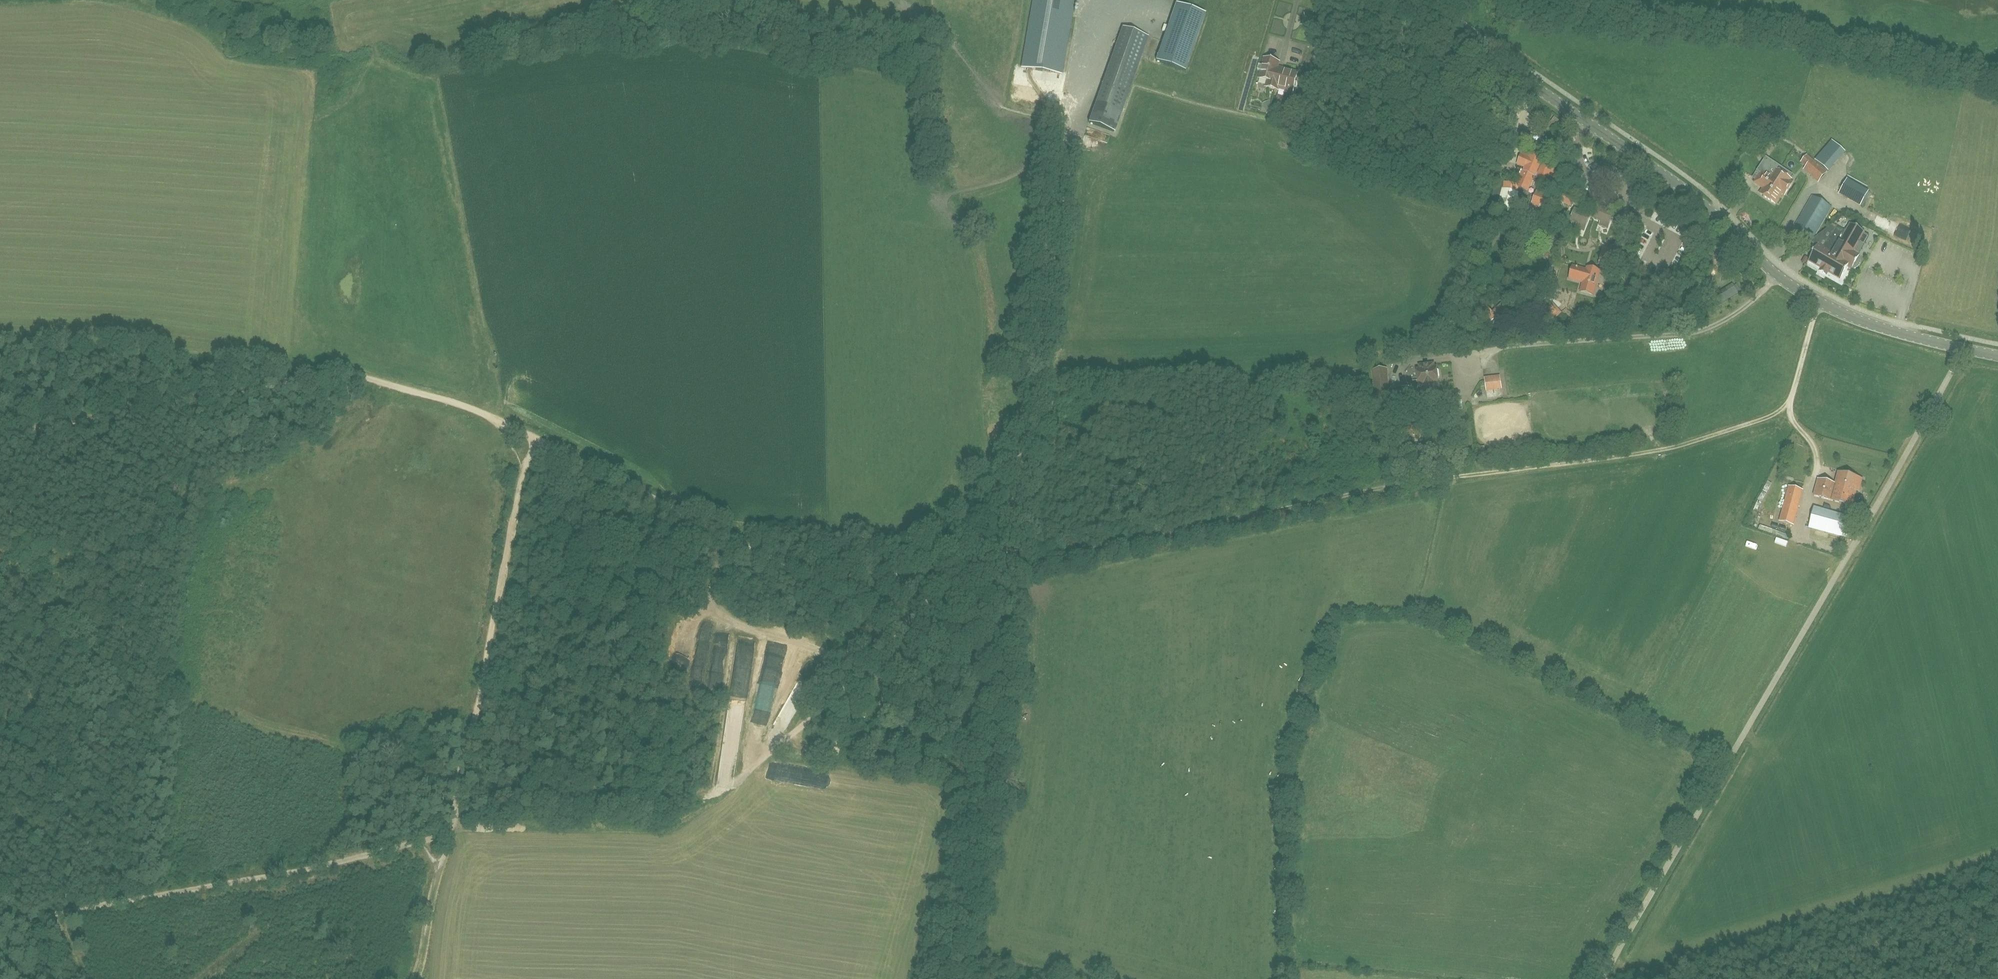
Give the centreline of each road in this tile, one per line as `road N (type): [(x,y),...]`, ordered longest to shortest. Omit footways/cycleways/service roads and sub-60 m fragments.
road 1 (track): [(1819,302),(1790,402),(1769,417),(1652,452),(1389,486),(963,576),(835,574),(772,558),(537,438)]
road 2 (unclassified): [(1962,348),(1604,978)]
road 3 (secondary): [(1962,348),(1819,302),(1754,257),(1687,193),(1534,83),(1375,0)]
road 4 (track): [(537,438),(458,404),(332,374),(0,436)]
road 5 (track): [(450,837),(284,875),(0,918)]
road 6 (track): [(537,438),(515,505),(450,837)]
road 7 (track): [(1777,276),(1699,333),(1442,357)]
road 8 (track): [(450,837),(414,978)]

